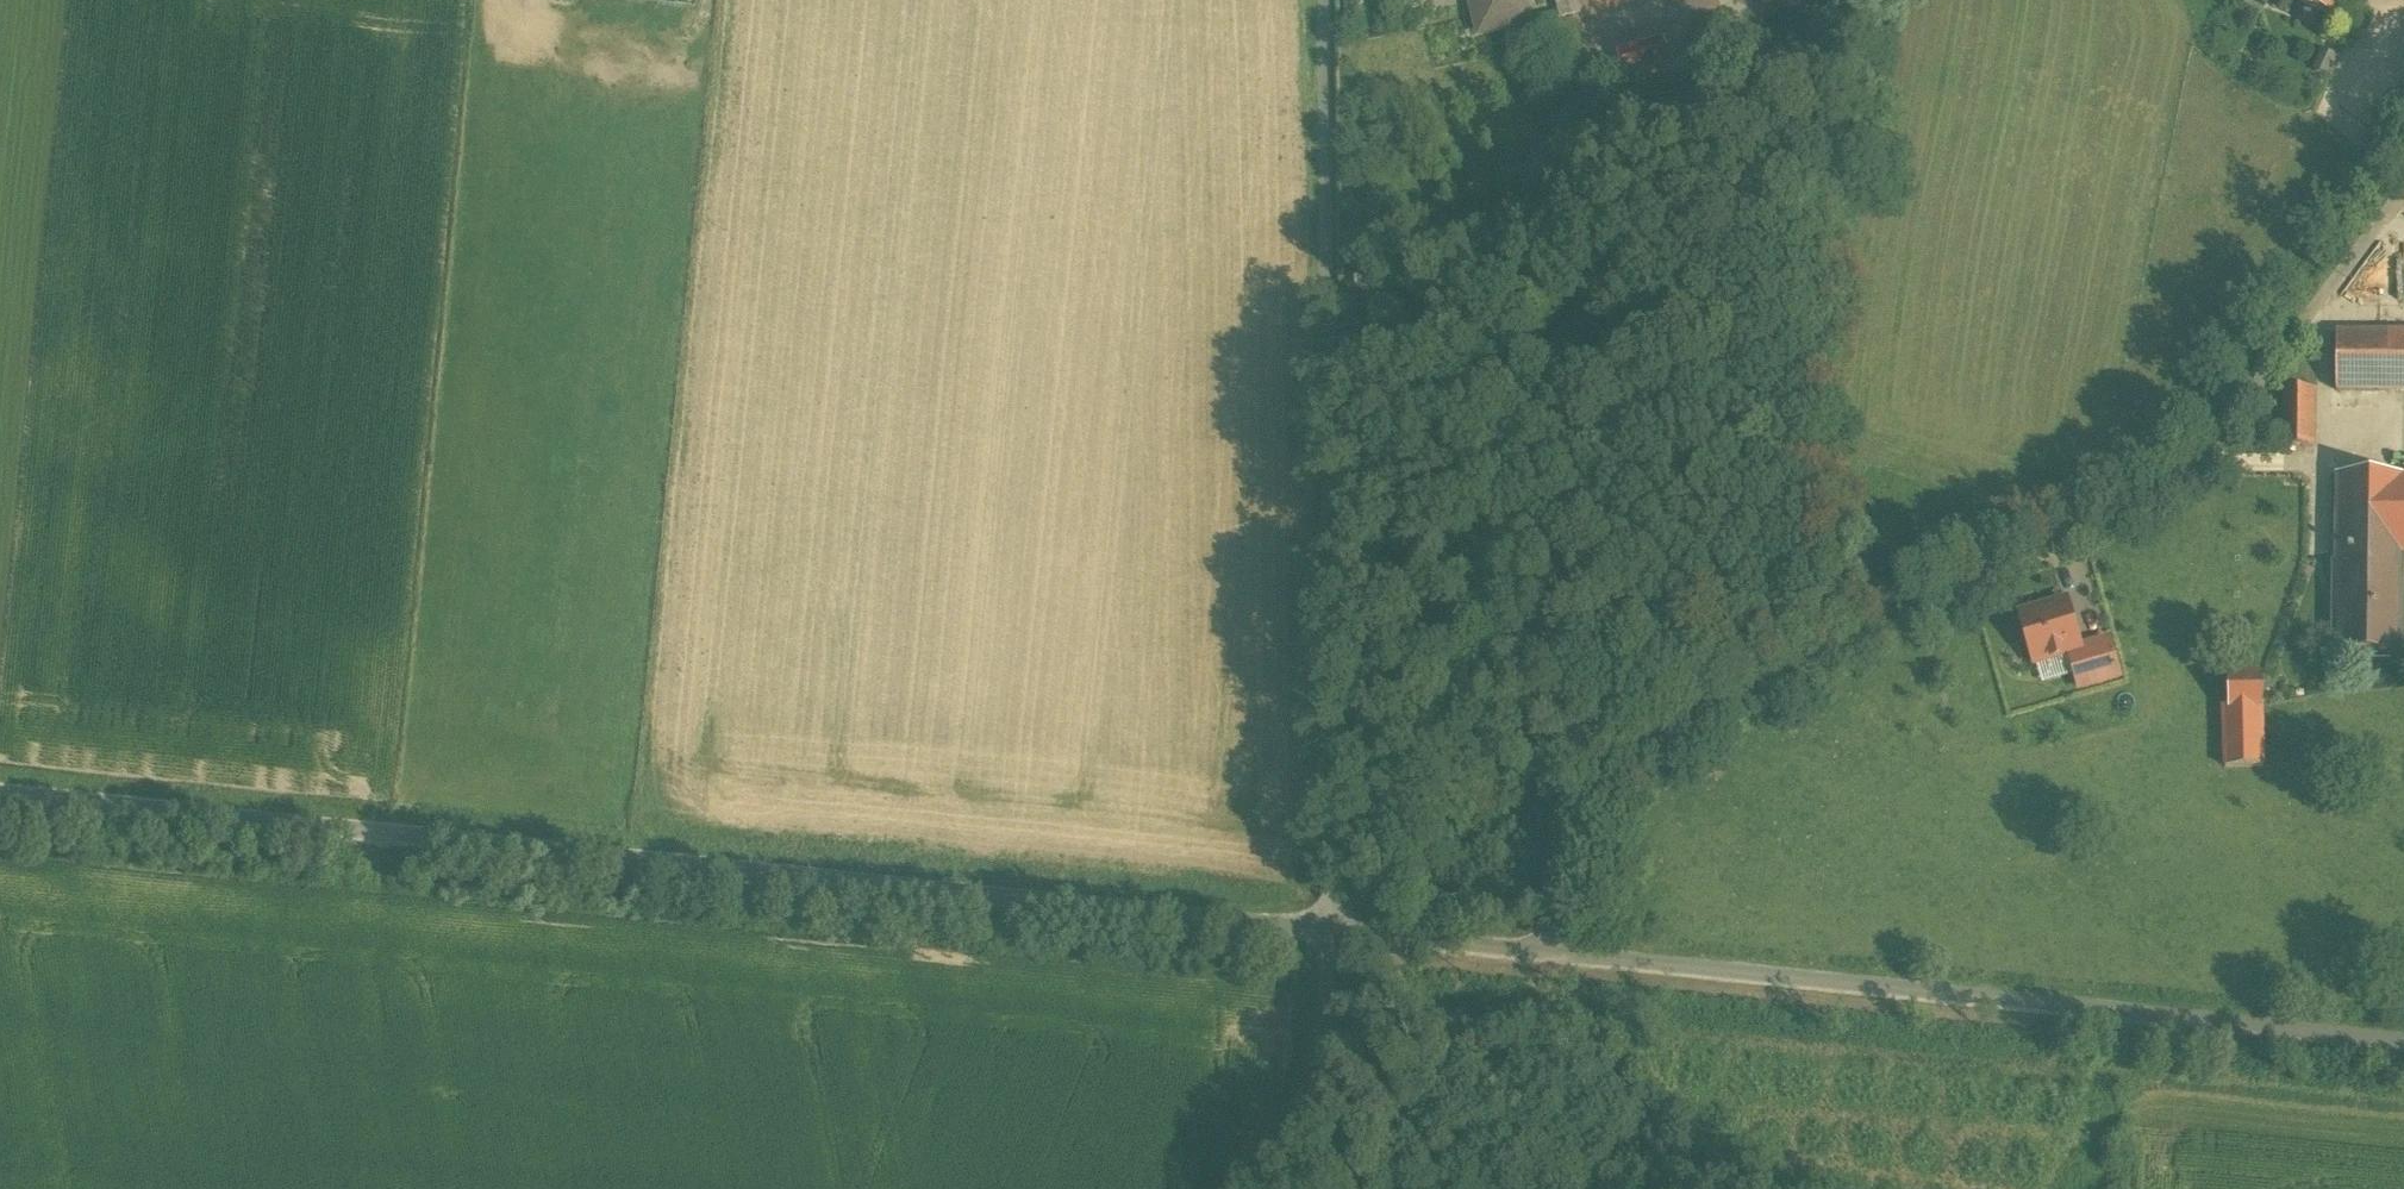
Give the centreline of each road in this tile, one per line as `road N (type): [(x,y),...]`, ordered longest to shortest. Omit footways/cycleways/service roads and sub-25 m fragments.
road 1 (unclassified): [(0,797),(1328,929)]
road 2 (unclassified): [(1328,929),(2403,1041)]
road 3 (unclassified): [(1328,0),(1328,929)]

